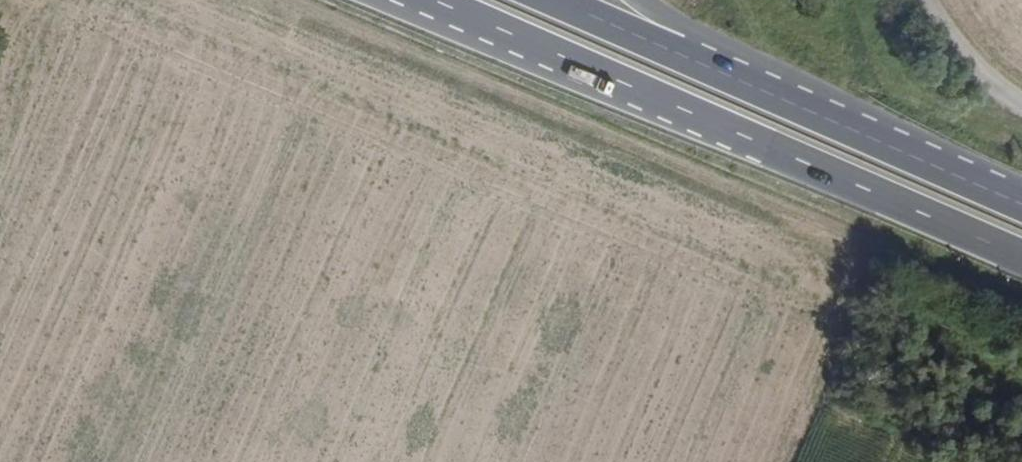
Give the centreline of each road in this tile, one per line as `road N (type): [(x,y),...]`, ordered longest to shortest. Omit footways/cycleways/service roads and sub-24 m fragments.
road 1 (track): [(1021,308),(297,0)]
road 2 (trunk): [(433,0),(1021,257)]
road 3 (trunk): [(1021,202),(557,0)]
road 4 (unclassified): [(930,0),(977,68),(1021,104)]

